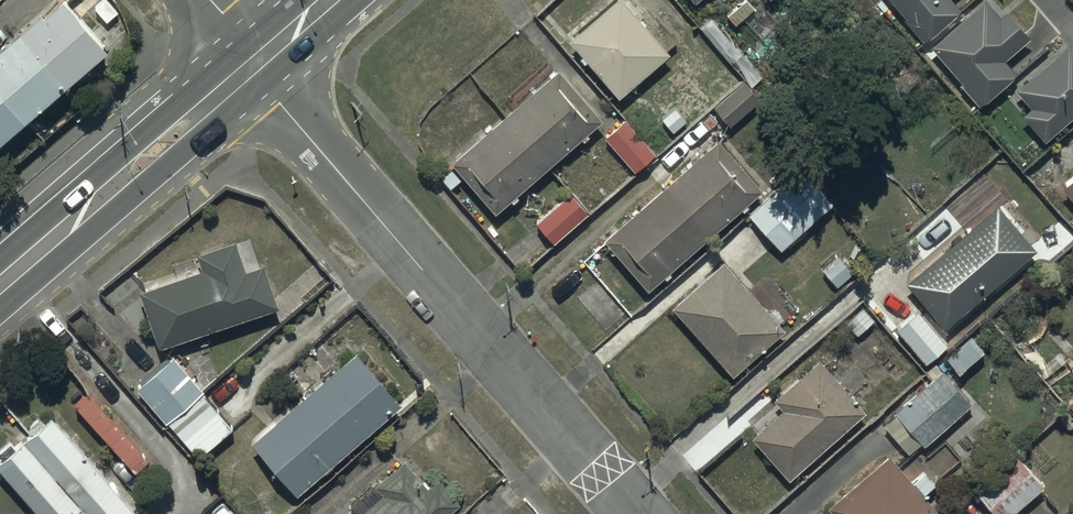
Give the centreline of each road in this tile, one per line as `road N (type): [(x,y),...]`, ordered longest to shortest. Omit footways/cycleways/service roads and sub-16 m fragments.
road 1 (residential): [(255,65),(281,105),(637,513)]
road 2 (primary): [(255,65),(0,285)]

